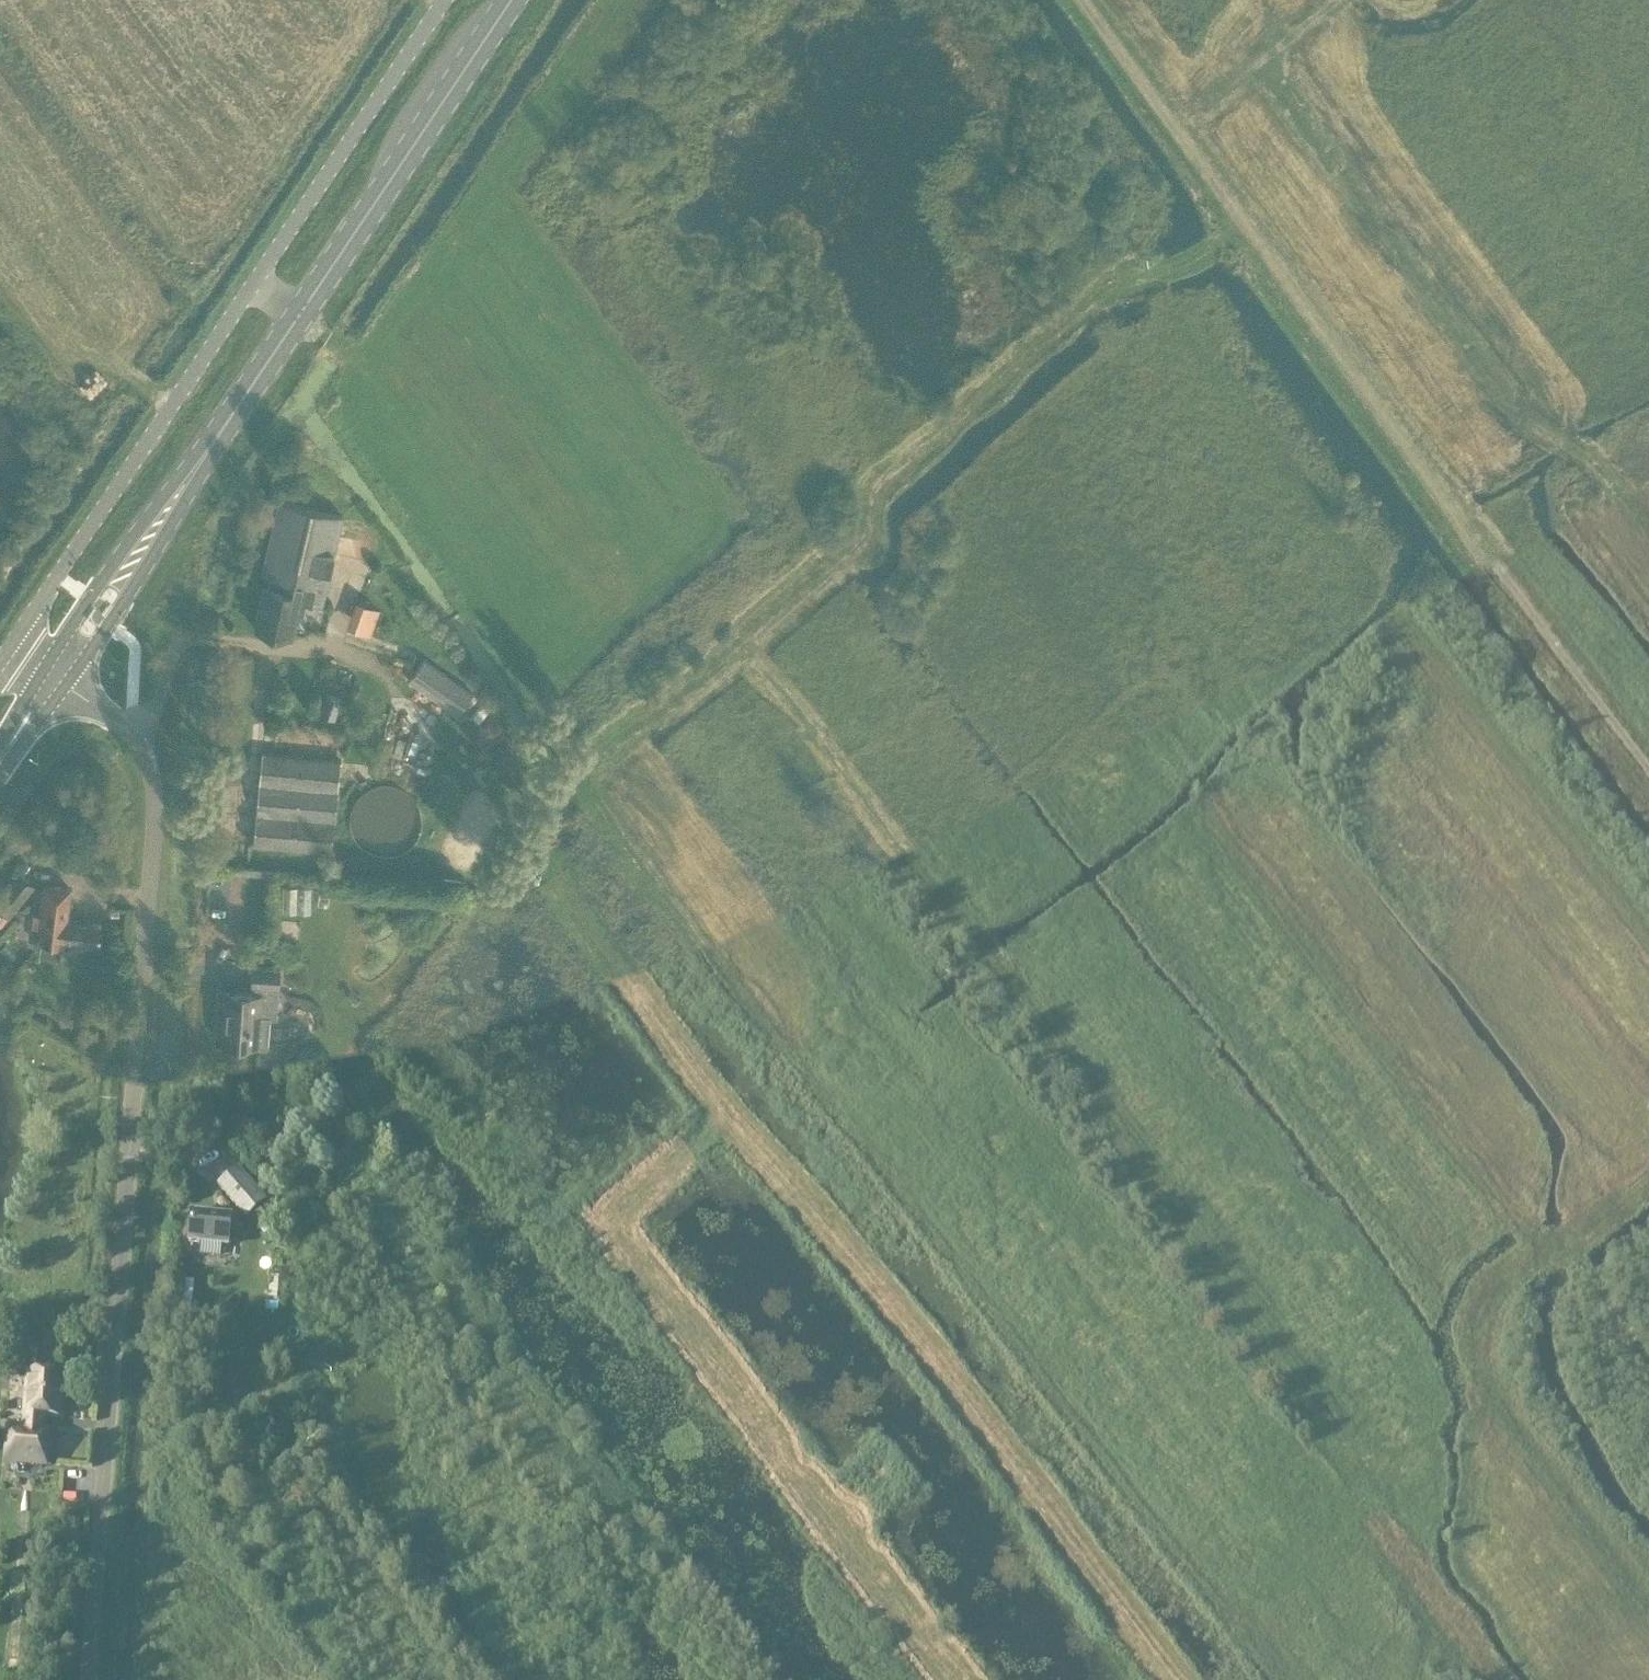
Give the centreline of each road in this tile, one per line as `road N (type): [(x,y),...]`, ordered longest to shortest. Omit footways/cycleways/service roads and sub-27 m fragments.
road 1 (unclassified): [(87,1679),(155,823),(151,765),(132,732)]
road 2 (unclassified): [(8,650),(444,0)]
road 3 (primary): [(185,482),(511,0)]
road 4 (primary): [(66,686),(184,501),(185,482)]
road 5 (primary): [(185,482),(168,491),(43,671)]
road 6 (unclassified): [(207,638),(176,645),(149,712),(132,732)]

